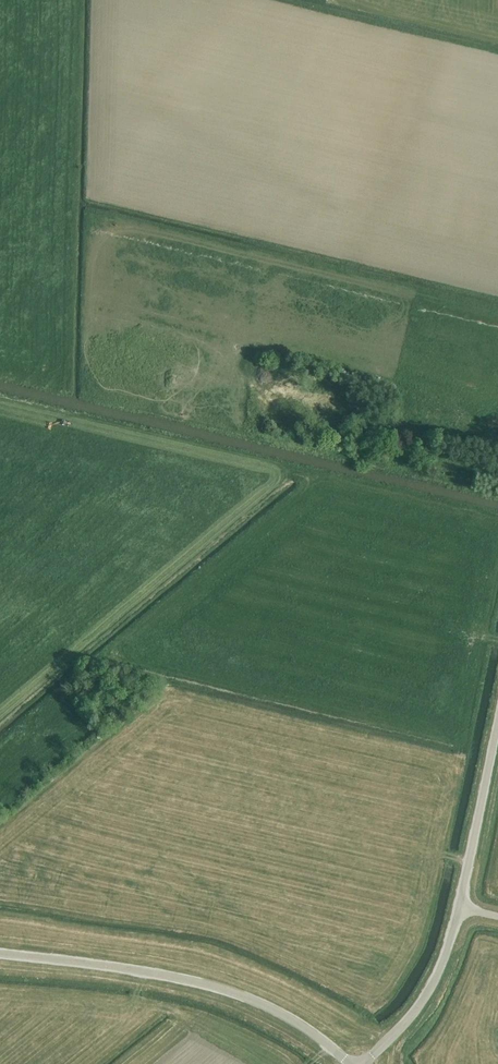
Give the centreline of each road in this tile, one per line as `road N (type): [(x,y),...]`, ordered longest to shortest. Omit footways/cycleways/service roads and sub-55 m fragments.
road 1 (unclassified): [(365,1063),(409,1019),(445,958),(497,722)]
road 2 (tertiary): [(350,1063),(252,999),(163,976),(0,956)]

